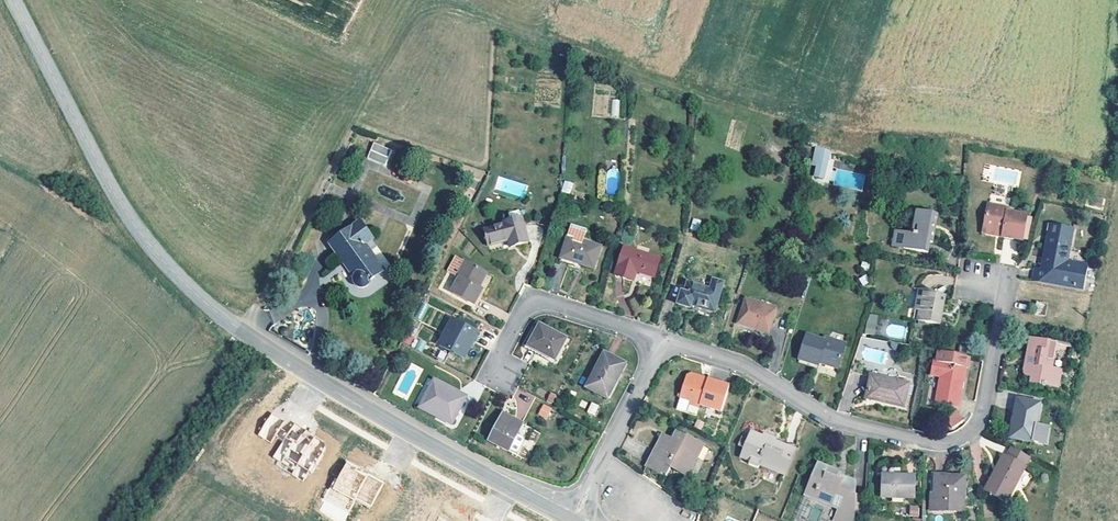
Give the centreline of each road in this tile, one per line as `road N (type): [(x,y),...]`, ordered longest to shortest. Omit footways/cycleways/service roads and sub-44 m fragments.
road 1 (tertiary): [(571,520),(364,408),(257,343),(191,290),(116,198),(14,0)]
road 2 (track): [(244,334),(343,136),(422,6),(453,7),(695,95)]
road 3 (residential): [(660,340),(756,372),(846,429),(946,451),(980,430),(1006,305),(989,284)]
road 4 (residential): [(503,380),(499,365),(533,304),(555,304),(660,340)]
road 5 (residential): [(572,520),(660,340)]
road 6 (track): [(380,69),(227,0)]

